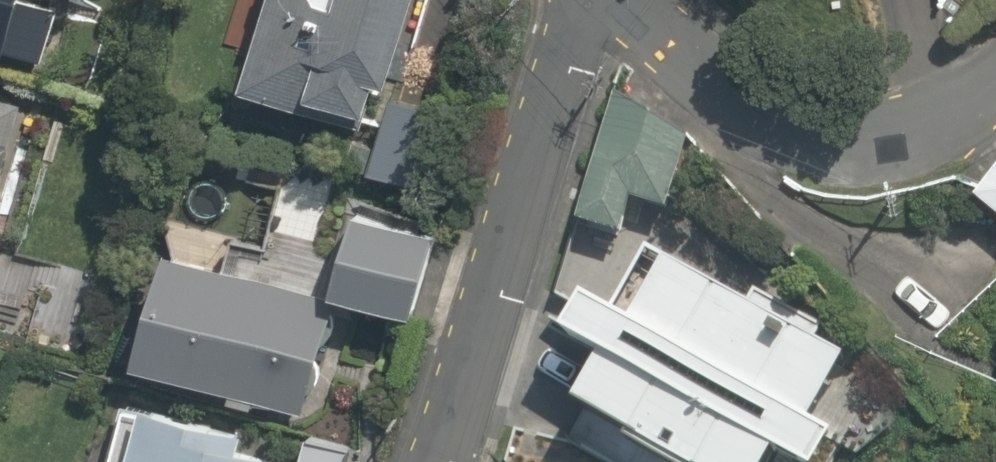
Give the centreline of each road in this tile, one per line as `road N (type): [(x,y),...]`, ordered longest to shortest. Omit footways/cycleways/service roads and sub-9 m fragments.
road 1 (residential): [(426,461),(594,0)]
road 2 (residential): [(995,108),(981,122),(862,163),(716,87),(615,0)]

